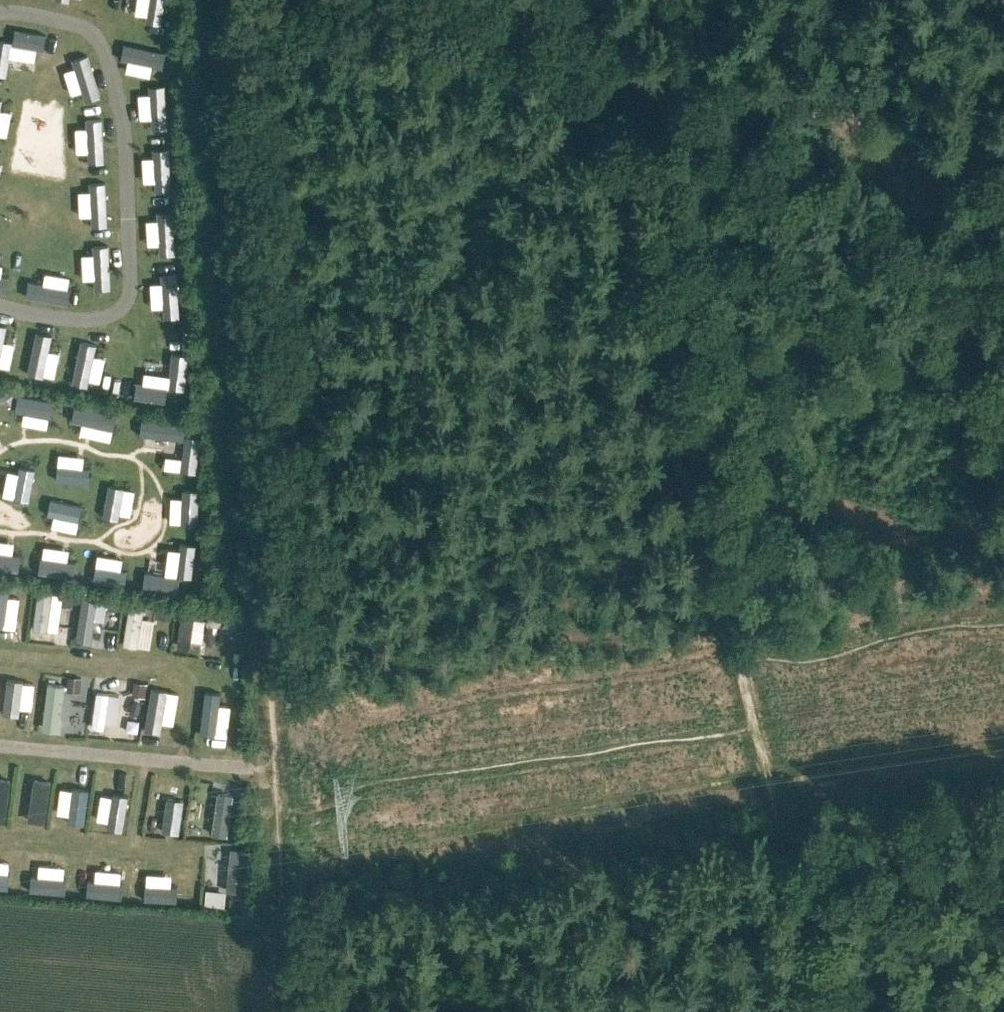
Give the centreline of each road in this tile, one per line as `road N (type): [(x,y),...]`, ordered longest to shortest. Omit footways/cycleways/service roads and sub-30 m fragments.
road 1 (track): [(222,0),(274,809)]
road 2 (track): [(606,2),(592,43),(748,673)]
road 3 (track): [(0,16),(11,12),(93,30),(121,114),(130,284),(123,309),(100,321),(0,304)]
road 4 (track): [(742,86),(435,0)]
road 5 (track): [(759,723),(831,1011)]
road 6 (track): [(1003,157),(742,86)]
road 7 (track): [(274,809),(288,1011)]
road 8 (track): [(0,833),(197,849)]

